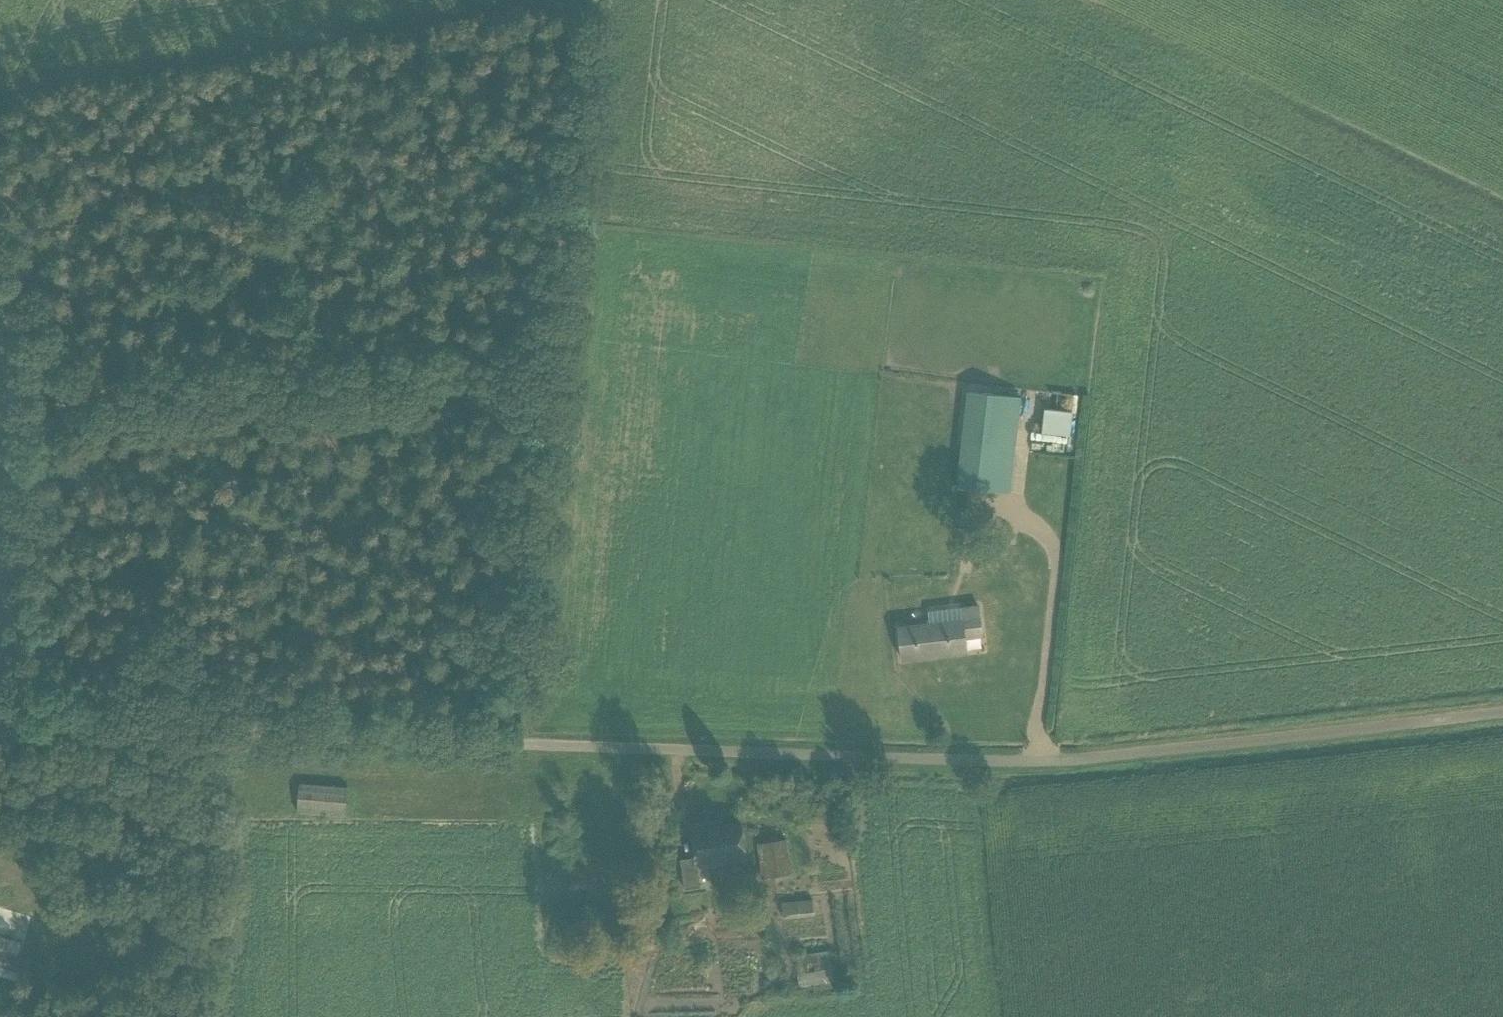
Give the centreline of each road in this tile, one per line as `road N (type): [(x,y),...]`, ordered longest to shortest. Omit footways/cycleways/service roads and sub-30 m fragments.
road 1 (unclassified): [(217,734),(1032,761),(1502,712)]
road 2 (track): [(217,734),(205,1016)]
road 3 (track): [(217,734),(0,735)]

